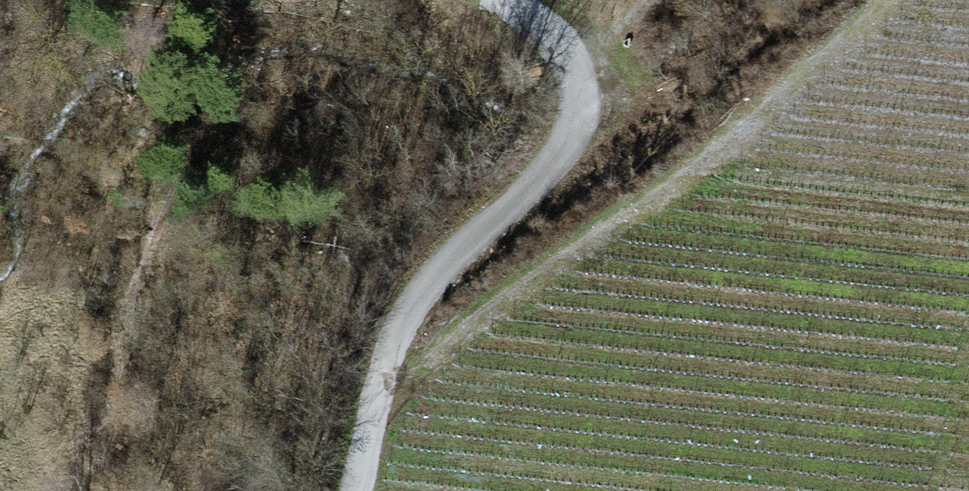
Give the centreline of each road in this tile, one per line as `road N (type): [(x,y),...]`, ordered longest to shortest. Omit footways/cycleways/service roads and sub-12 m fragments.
road 1 (track): [(383,389),(727,149),(909,0)]
road 2 (track): [(507,0),(551,30),(583,70),(578,119),(552,163),(451,260),(412,314),(383,389),(359,490)]

